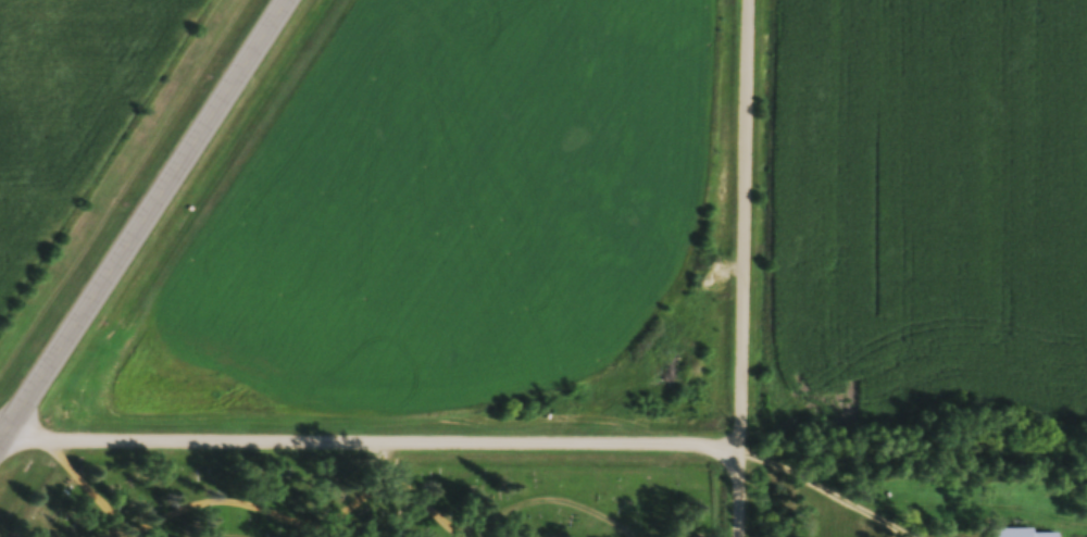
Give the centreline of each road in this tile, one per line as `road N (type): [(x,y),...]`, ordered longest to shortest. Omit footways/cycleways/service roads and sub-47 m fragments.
road 1 (residential): [(741,446),(3,447)]
road 2 (secondary): [(0,452),(295,0)]
road 3 (track): [(740,536),(751,0)]

